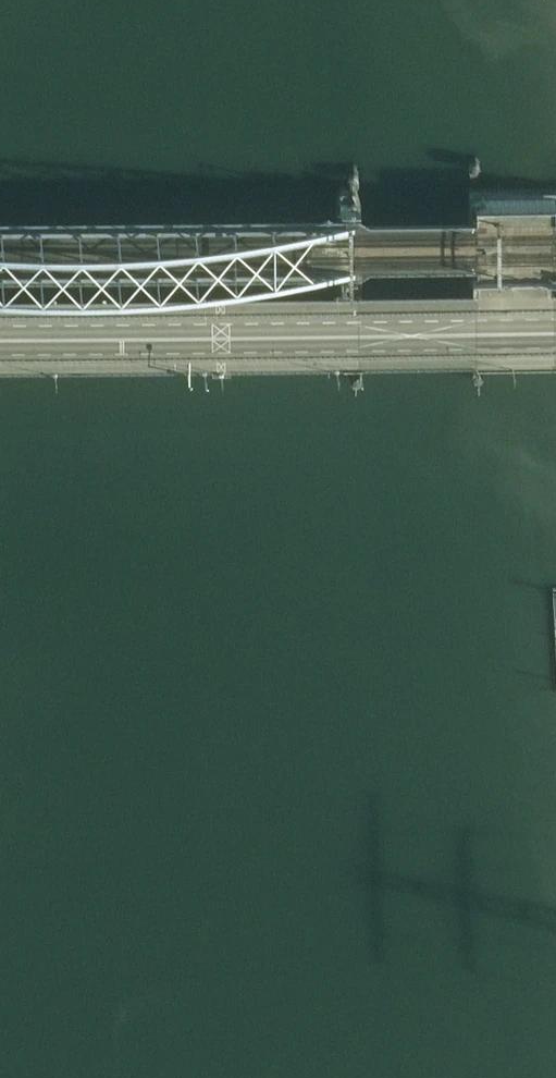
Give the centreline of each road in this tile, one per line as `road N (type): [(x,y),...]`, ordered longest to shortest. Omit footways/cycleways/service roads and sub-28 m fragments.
road 1 (primary): [(0,335),(555,329)]

